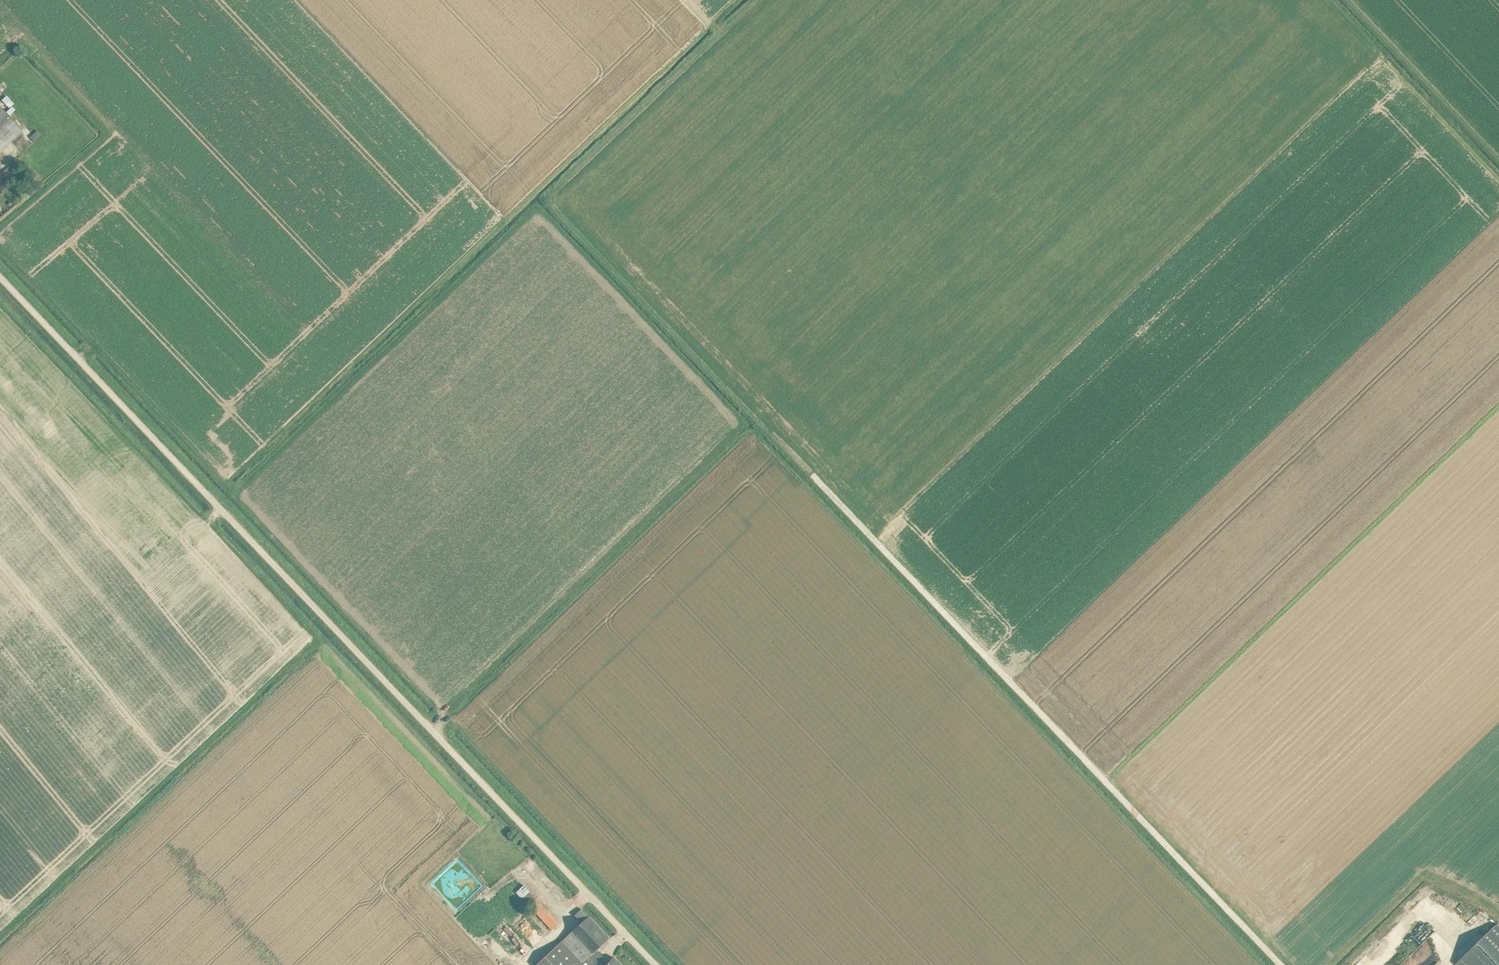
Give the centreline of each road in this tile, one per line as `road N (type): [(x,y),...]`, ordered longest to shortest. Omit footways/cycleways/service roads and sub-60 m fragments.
road 1 (unclassified): [(659,964),(0,278)]

